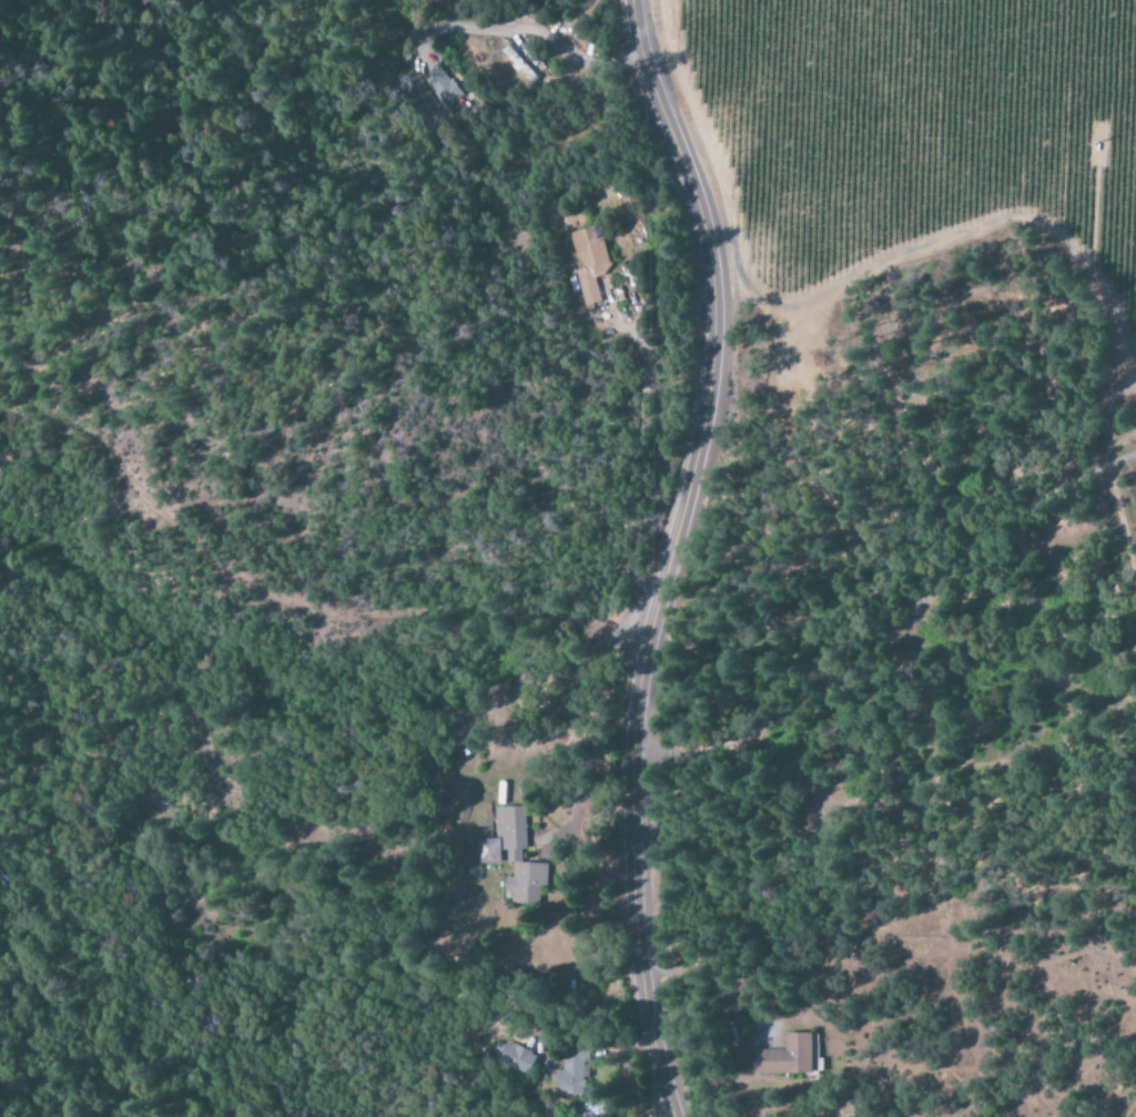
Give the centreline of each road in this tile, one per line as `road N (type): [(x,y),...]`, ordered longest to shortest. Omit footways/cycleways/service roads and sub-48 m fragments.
road 1 (residential): [(666,1116),(627,895),(629,713),(713,357),(714,278),(698,199),(641,39),(637,0)]
road 2 (track): [(0,359),(74,394),(254,566),(392,591),(661,577)]

